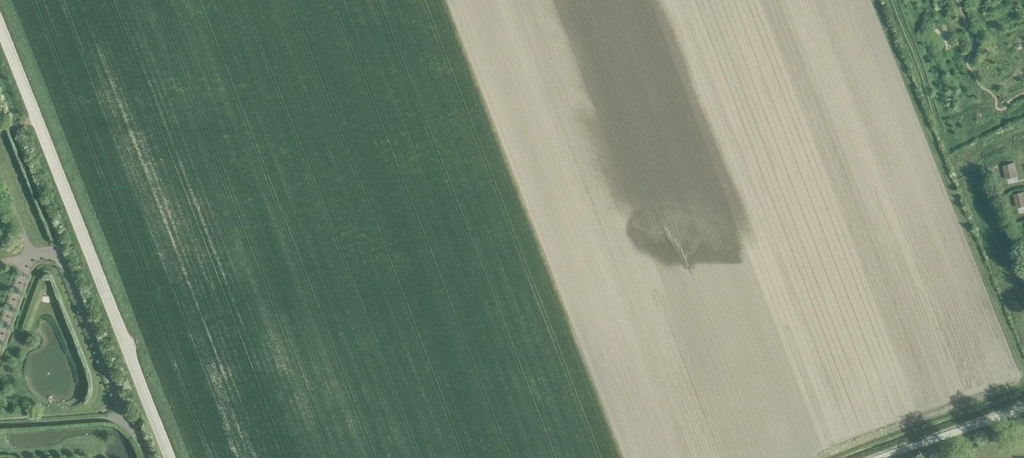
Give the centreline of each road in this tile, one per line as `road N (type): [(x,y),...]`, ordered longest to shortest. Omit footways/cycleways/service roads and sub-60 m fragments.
road 1 (tertiary): [(170,457),(0,32)]
road 2 (unclassified): [(880,457),(1023,408)]

